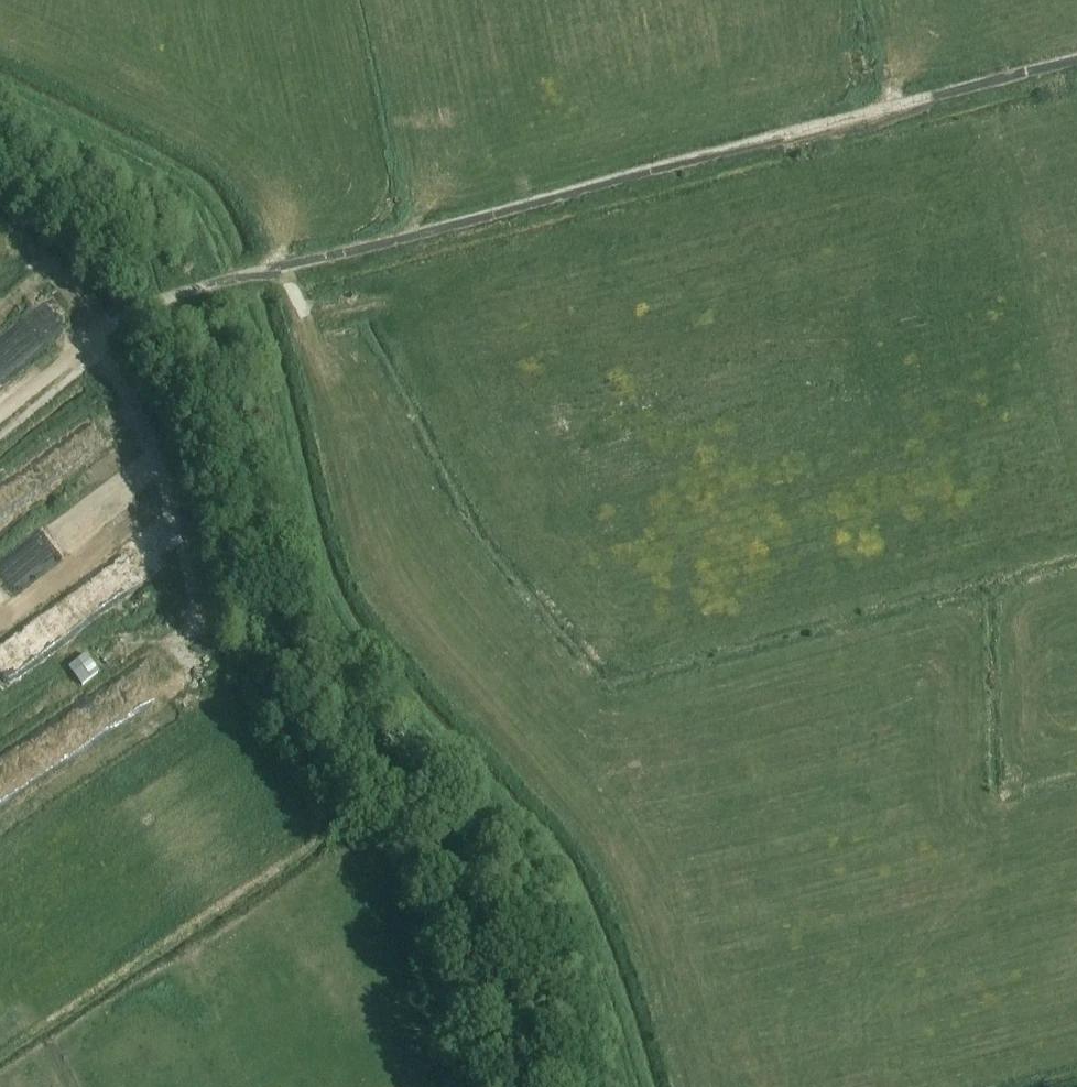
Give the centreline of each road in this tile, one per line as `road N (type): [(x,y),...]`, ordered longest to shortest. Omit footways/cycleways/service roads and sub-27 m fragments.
road 1 (track): [(88,340),(142,307),(195,291),(1076,62)]

